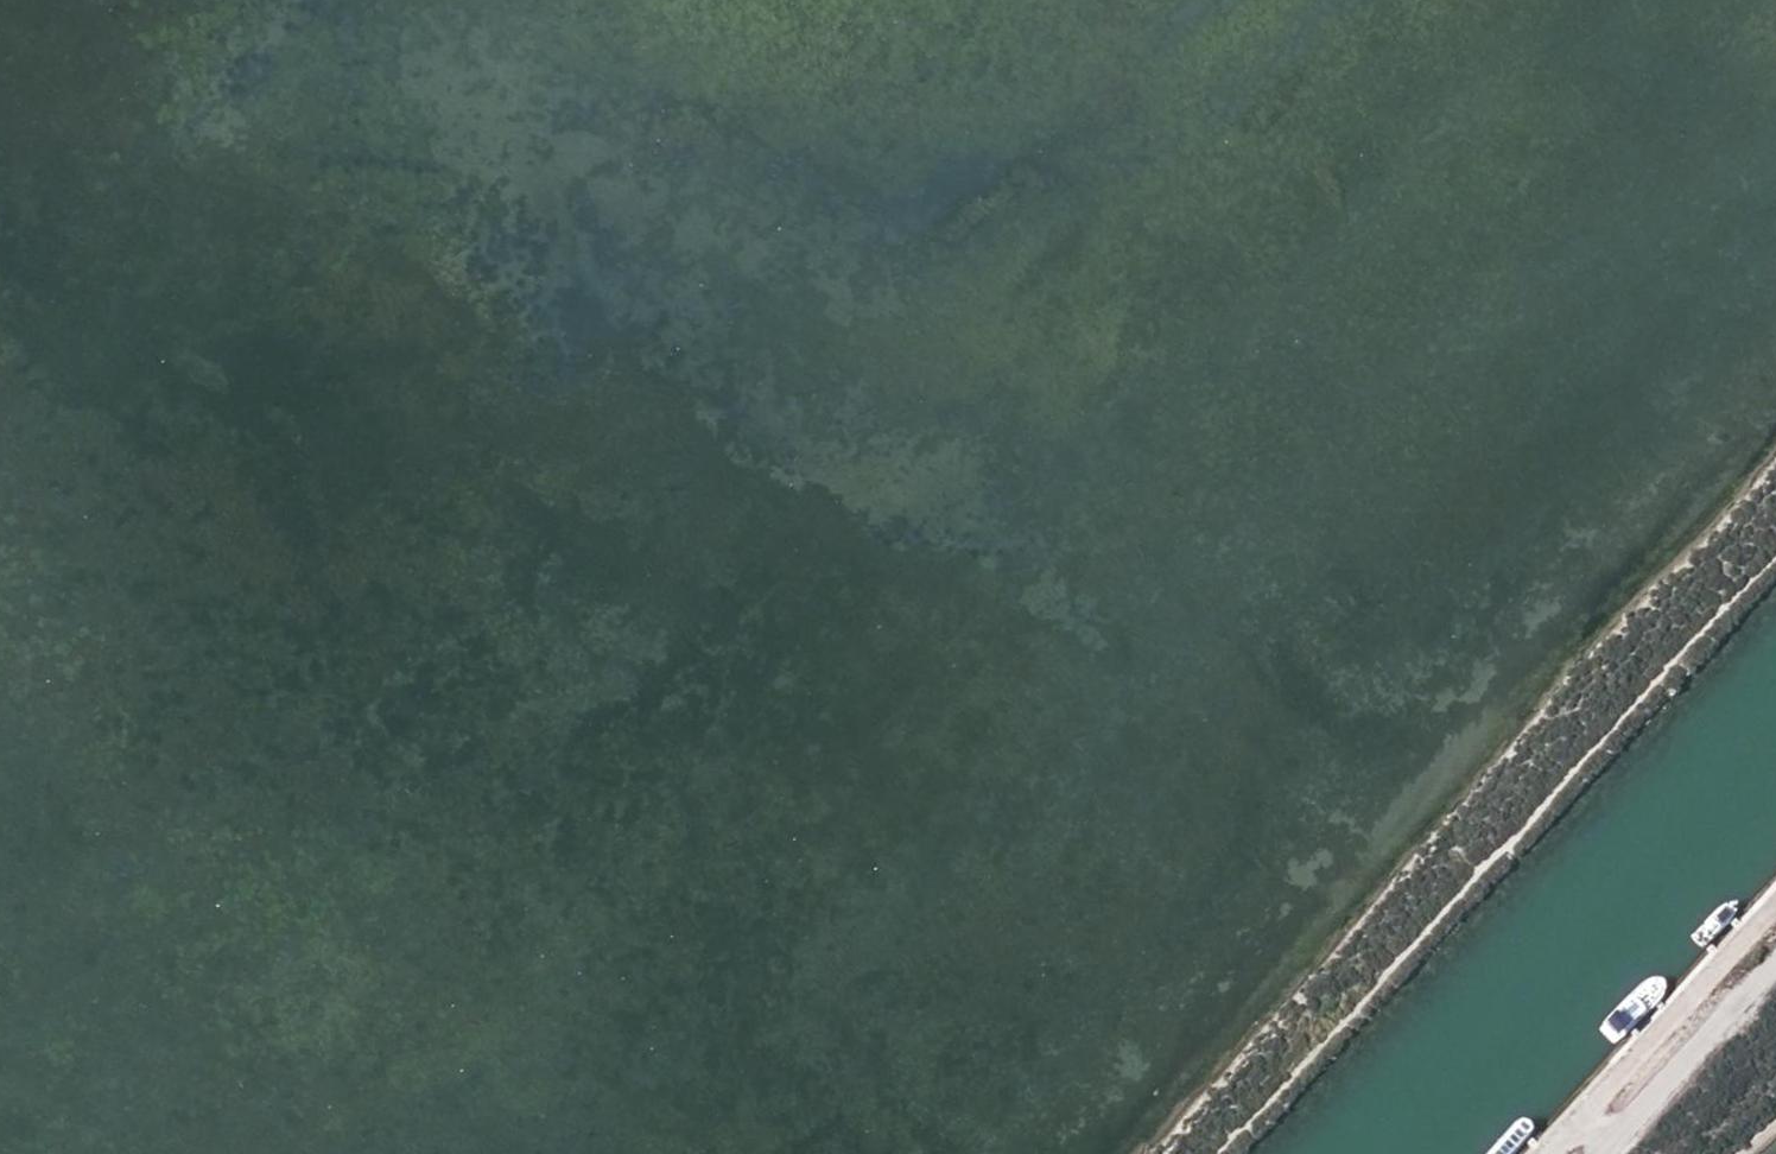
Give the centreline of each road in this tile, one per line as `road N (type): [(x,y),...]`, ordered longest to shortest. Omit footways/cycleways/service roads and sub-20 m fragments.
road 1 (track): [(1775,971),(1607,1153)]

